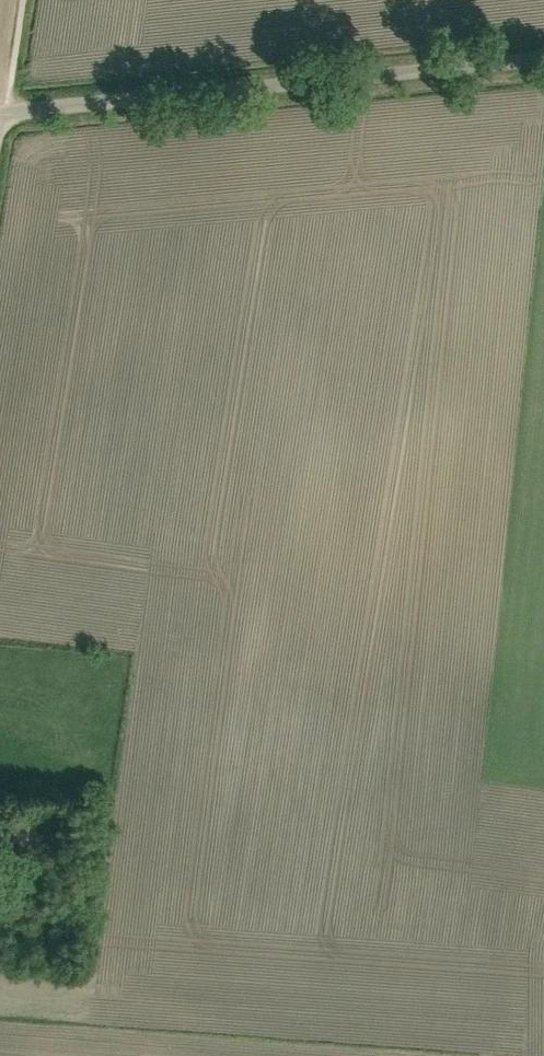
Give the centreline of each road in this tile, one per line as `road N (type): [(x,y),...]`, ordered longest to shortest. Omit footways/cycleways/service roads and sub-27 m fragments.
road 1 (unclassified): [(543,56),(0,114)]

